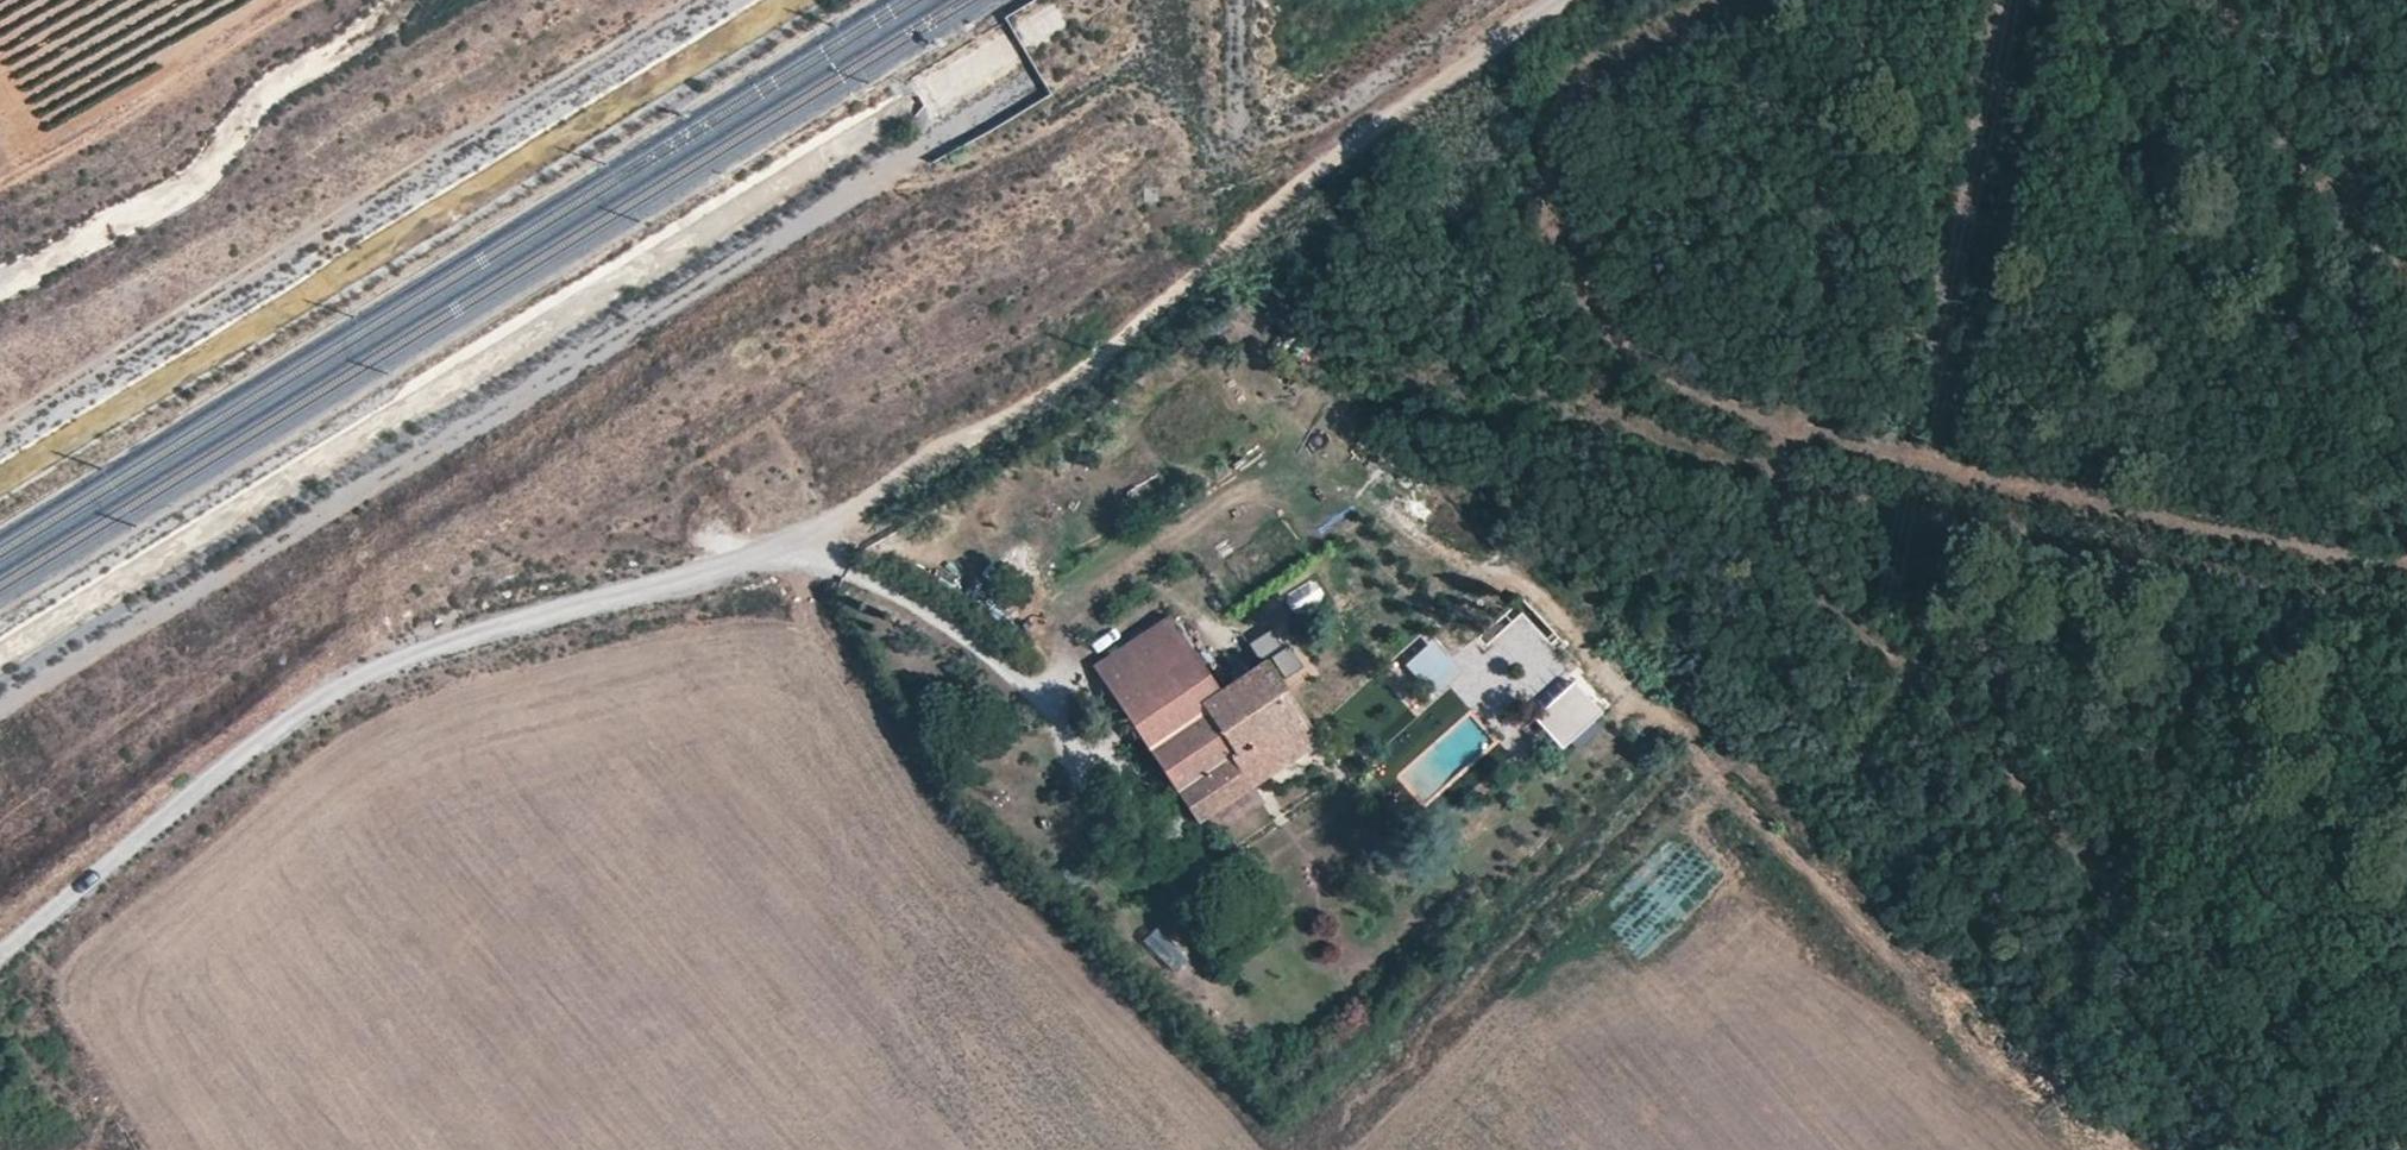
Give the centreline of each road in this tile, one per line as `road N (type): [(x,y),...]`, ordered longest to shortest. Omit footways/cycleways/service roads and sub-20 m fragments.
road 1 (unclassified): [(807,533),(1074,376),(1166,305),(1242,229),(1573,0)]
road 2 (unclassified): [(0,960),(313,706),(454,636),(689,575),(807,533)]
road 3 (unclassified): [(807,533),(844,570),(918,603),(1019,677),(1095,770)]
road 4 (track): [(0,189),(311,0)]

